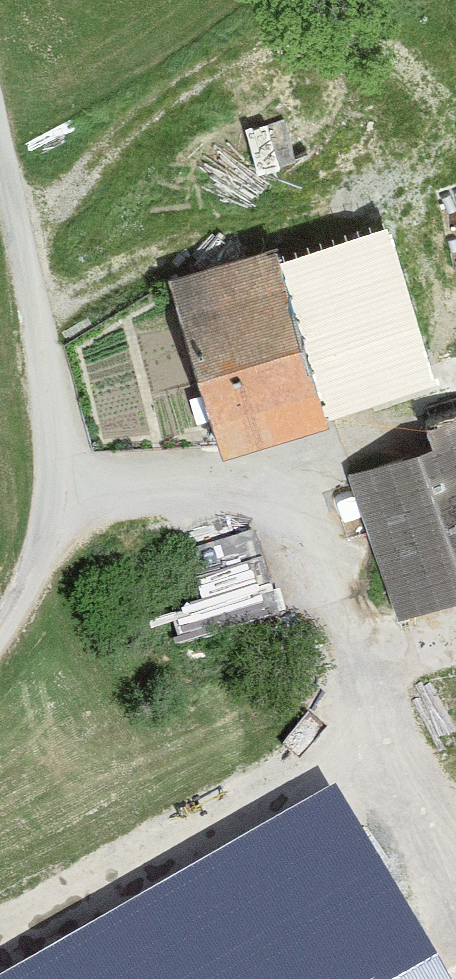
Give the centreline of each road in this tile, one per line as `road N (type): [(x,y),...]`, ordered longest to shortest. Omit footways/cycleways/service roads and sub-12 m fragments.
road 1 (track): [(51,499),(287,489),(328,577),(400,658),(455,637)]
road 2 (unclassified): [(0,625),(51,499),(37,367),(0,205)]

